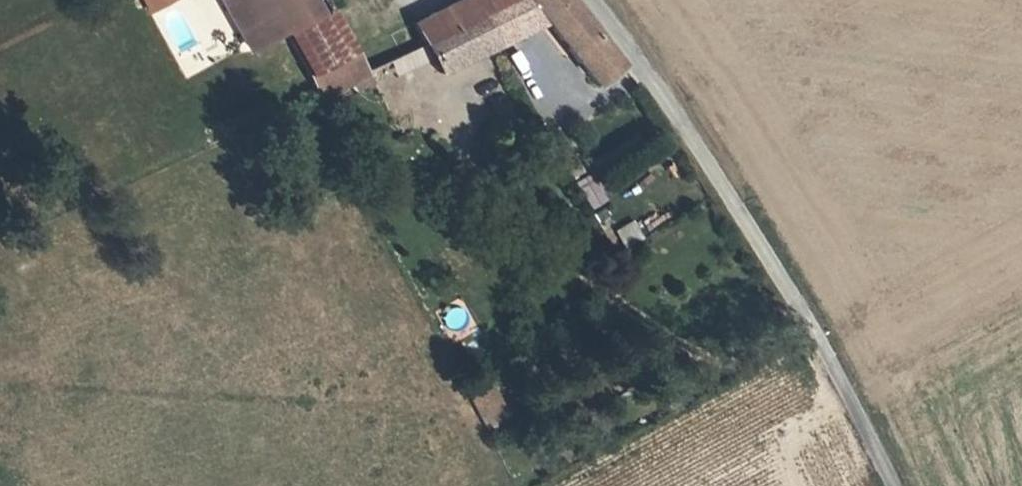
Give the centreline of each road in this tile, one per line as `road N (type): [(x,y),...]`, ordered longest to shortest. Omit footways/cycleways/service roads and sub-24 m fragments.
road 1 (unclassified): [(895,485),(775,267),(588,0)]

